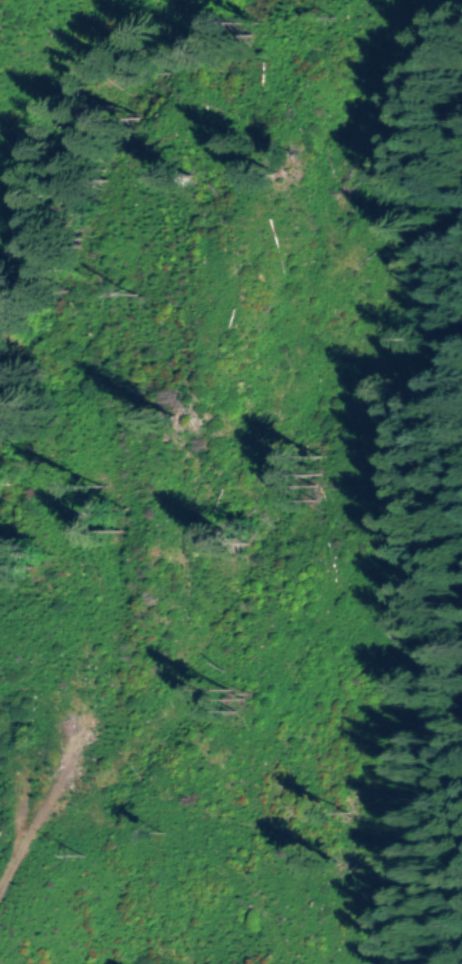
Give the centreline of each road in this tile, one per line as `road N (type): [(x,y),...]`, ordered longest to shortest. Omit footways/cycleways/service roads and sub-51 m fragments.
road 1 (track): [(63,764),(0,883)]

